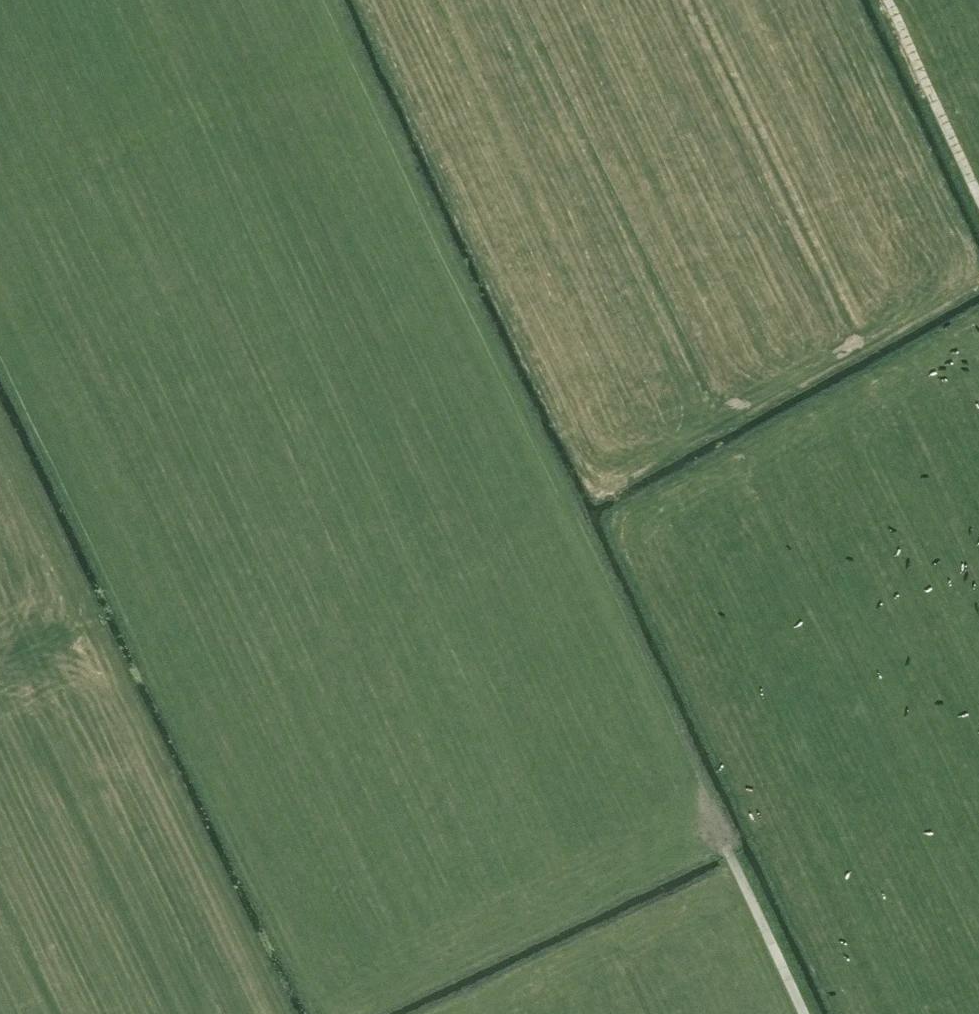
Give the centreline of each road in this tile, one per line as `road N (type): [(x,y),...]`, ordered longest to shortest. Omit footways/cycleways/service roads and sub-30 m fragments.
road 1 (track): [(978,190),(890,0)]
road 2 (track): [(734,861),(805,1013)]

